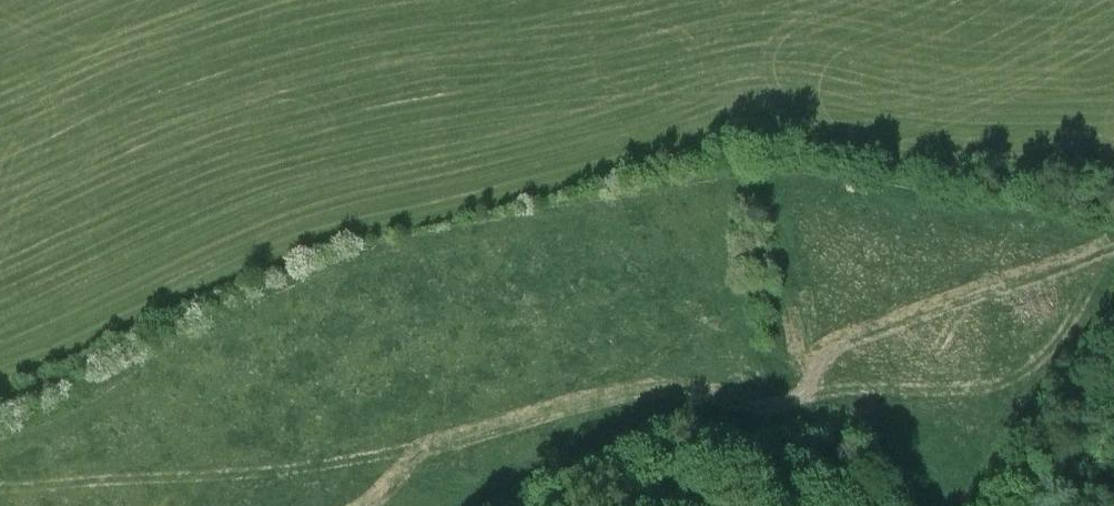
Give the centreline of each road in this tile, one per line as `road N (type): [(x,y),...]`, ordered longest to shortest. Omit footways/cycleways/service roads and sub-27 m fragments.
road 1 (track): [(1041,505),(1113,368)]

